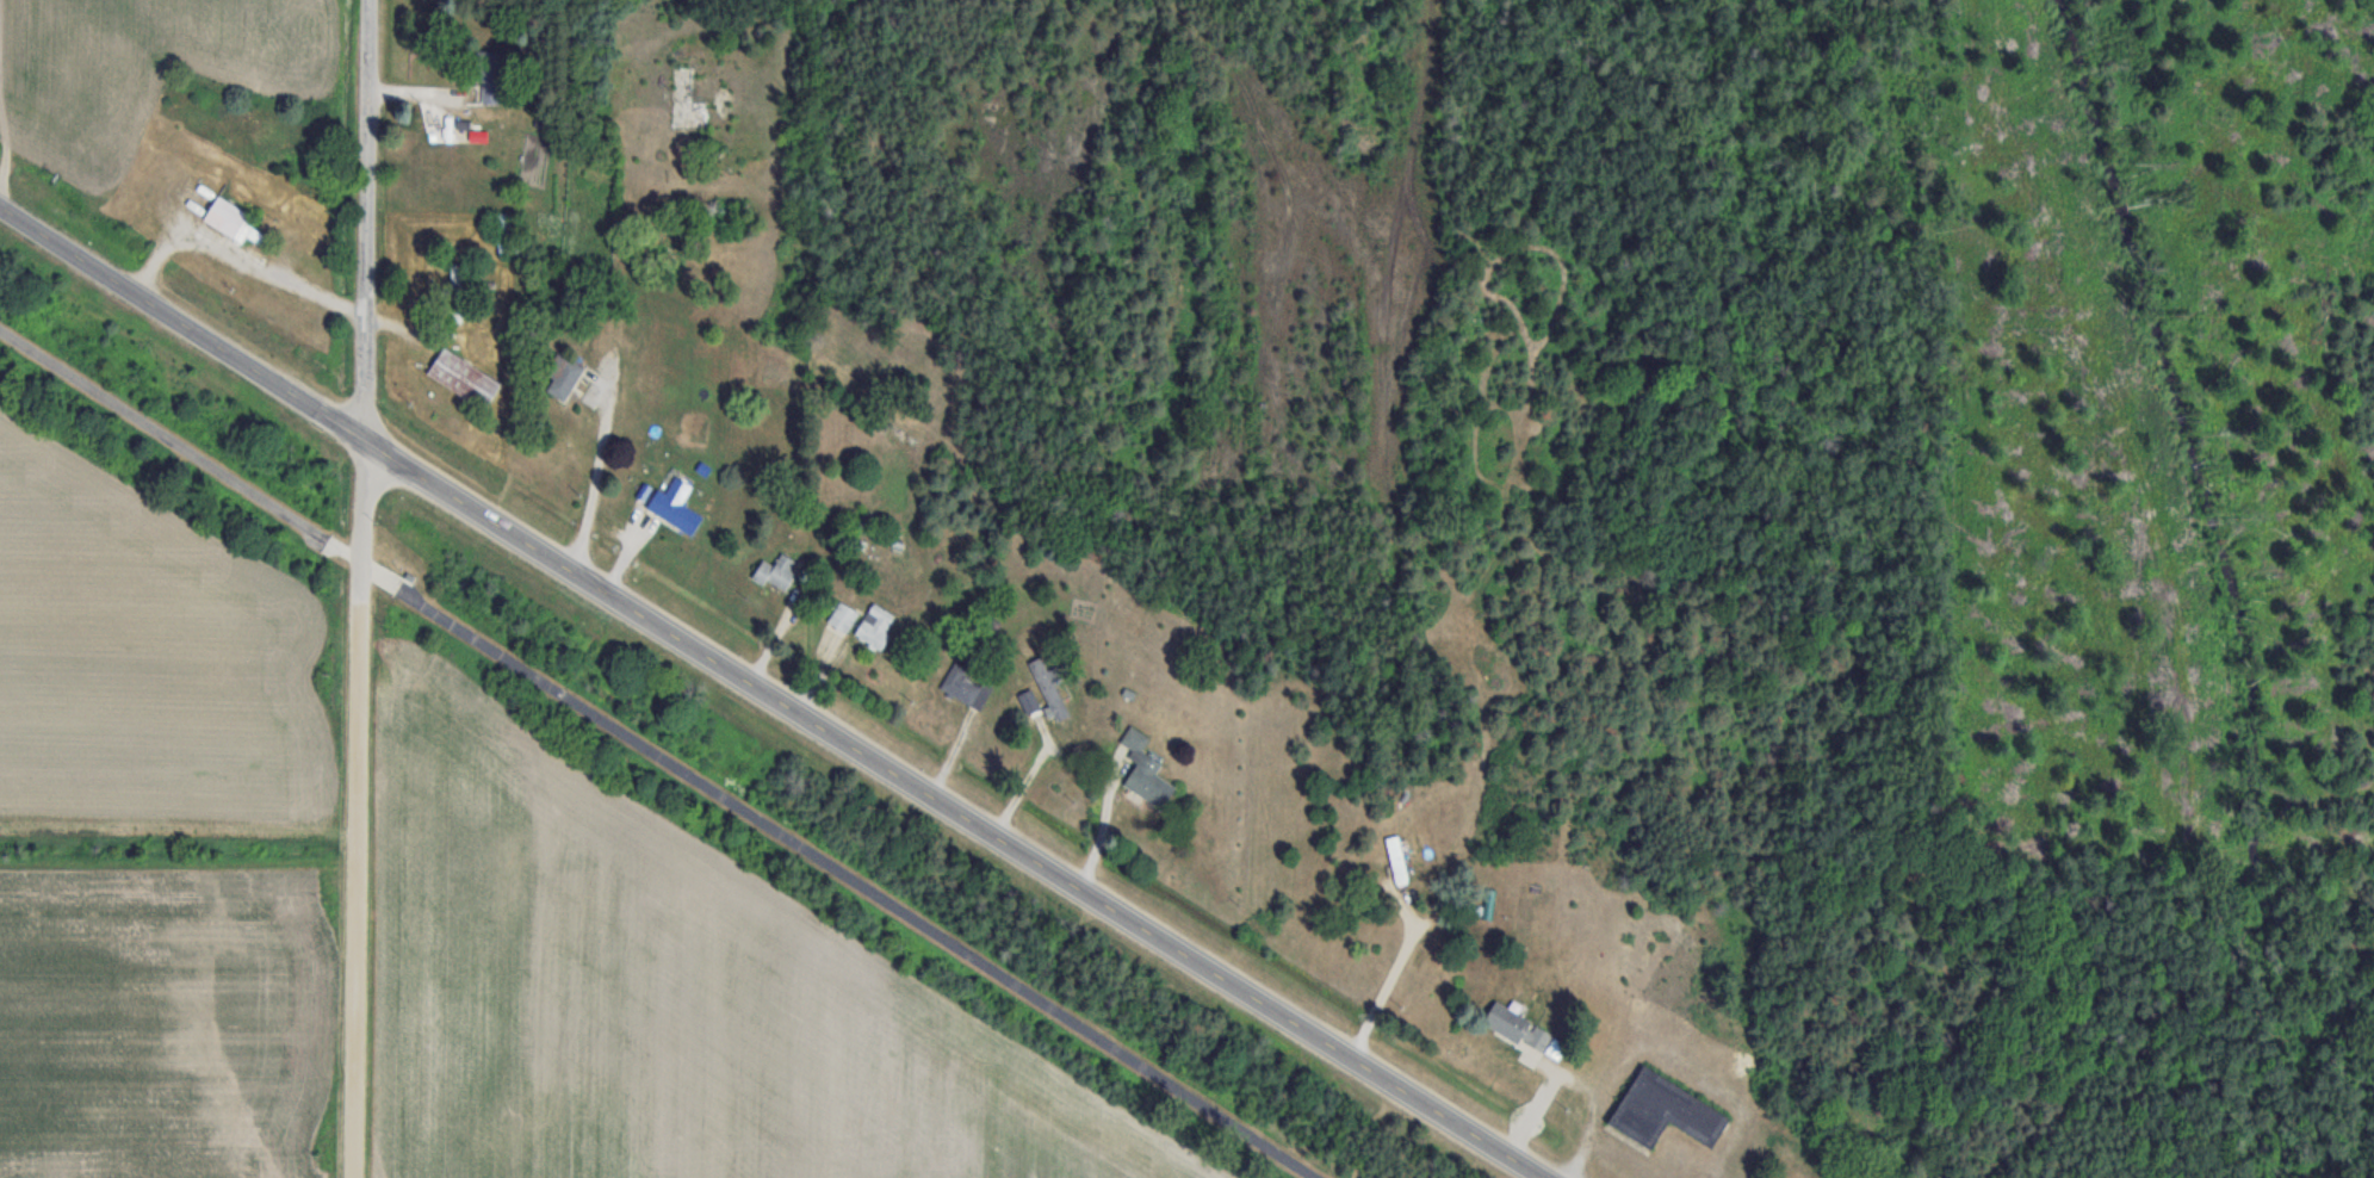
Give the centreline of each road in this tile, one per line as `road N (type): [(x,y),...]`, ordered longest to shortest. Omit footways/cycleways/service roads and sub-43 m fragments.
road 1 (tertiary): [(1543,1177),(371,445)]
road 2 (residential): [(358,1177),(369,0)]
road 3 (tertiary): [(371,445),(0,202)]

